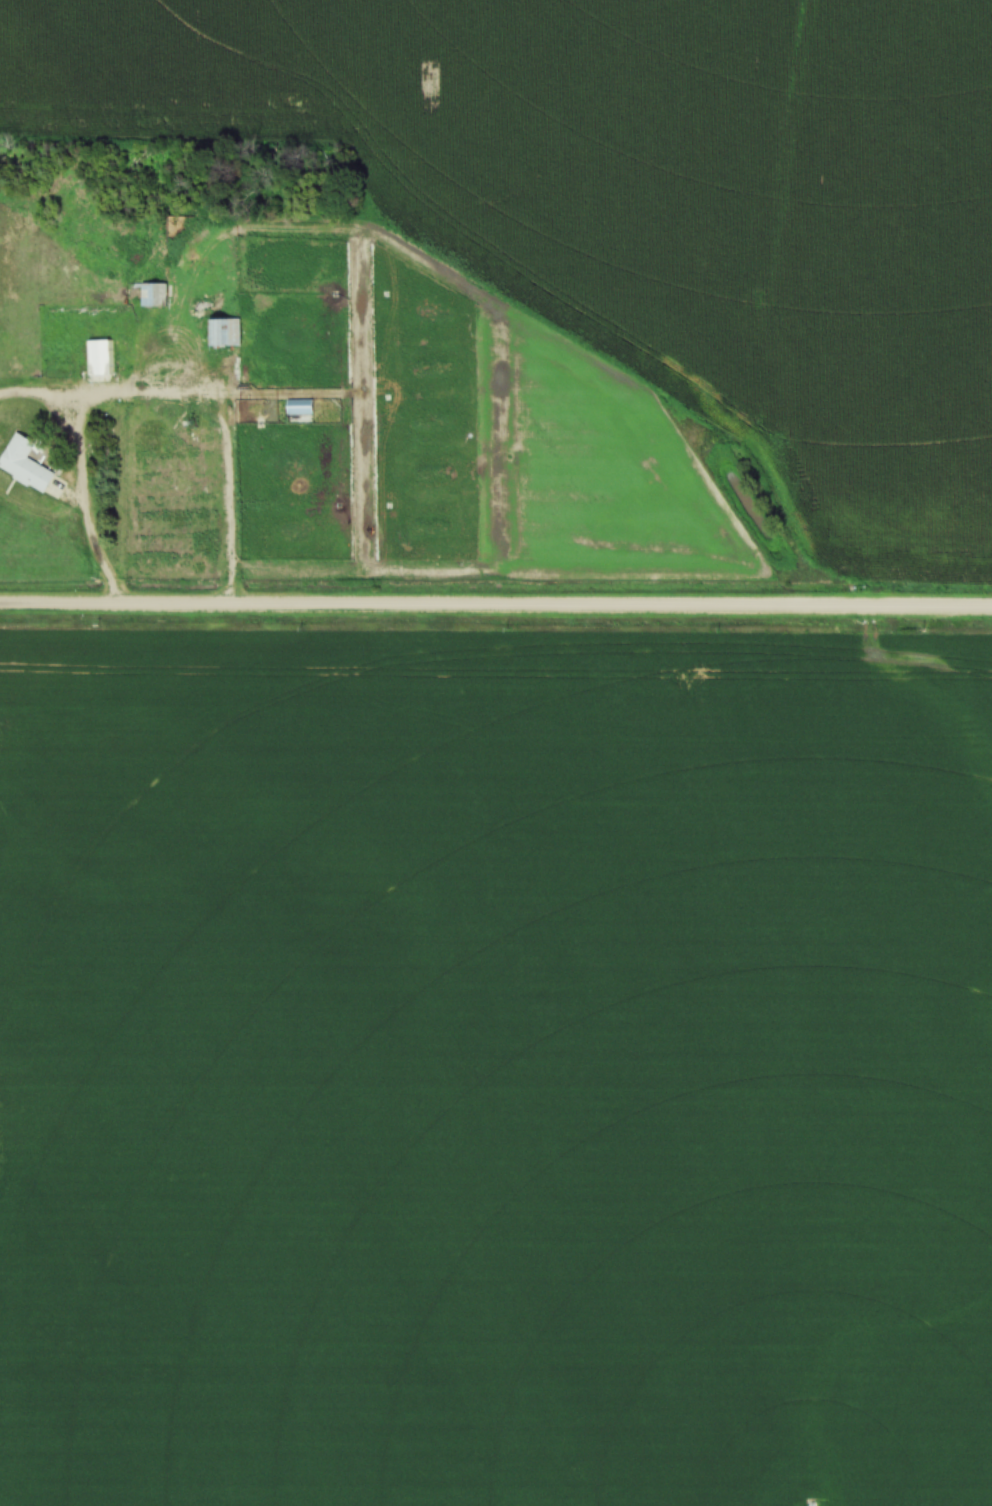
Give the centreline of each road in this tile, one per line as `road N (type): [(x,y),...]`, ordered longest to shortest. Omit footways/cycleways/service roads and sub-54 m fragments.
road 1 (residential): [(0,601),(991,606)]

